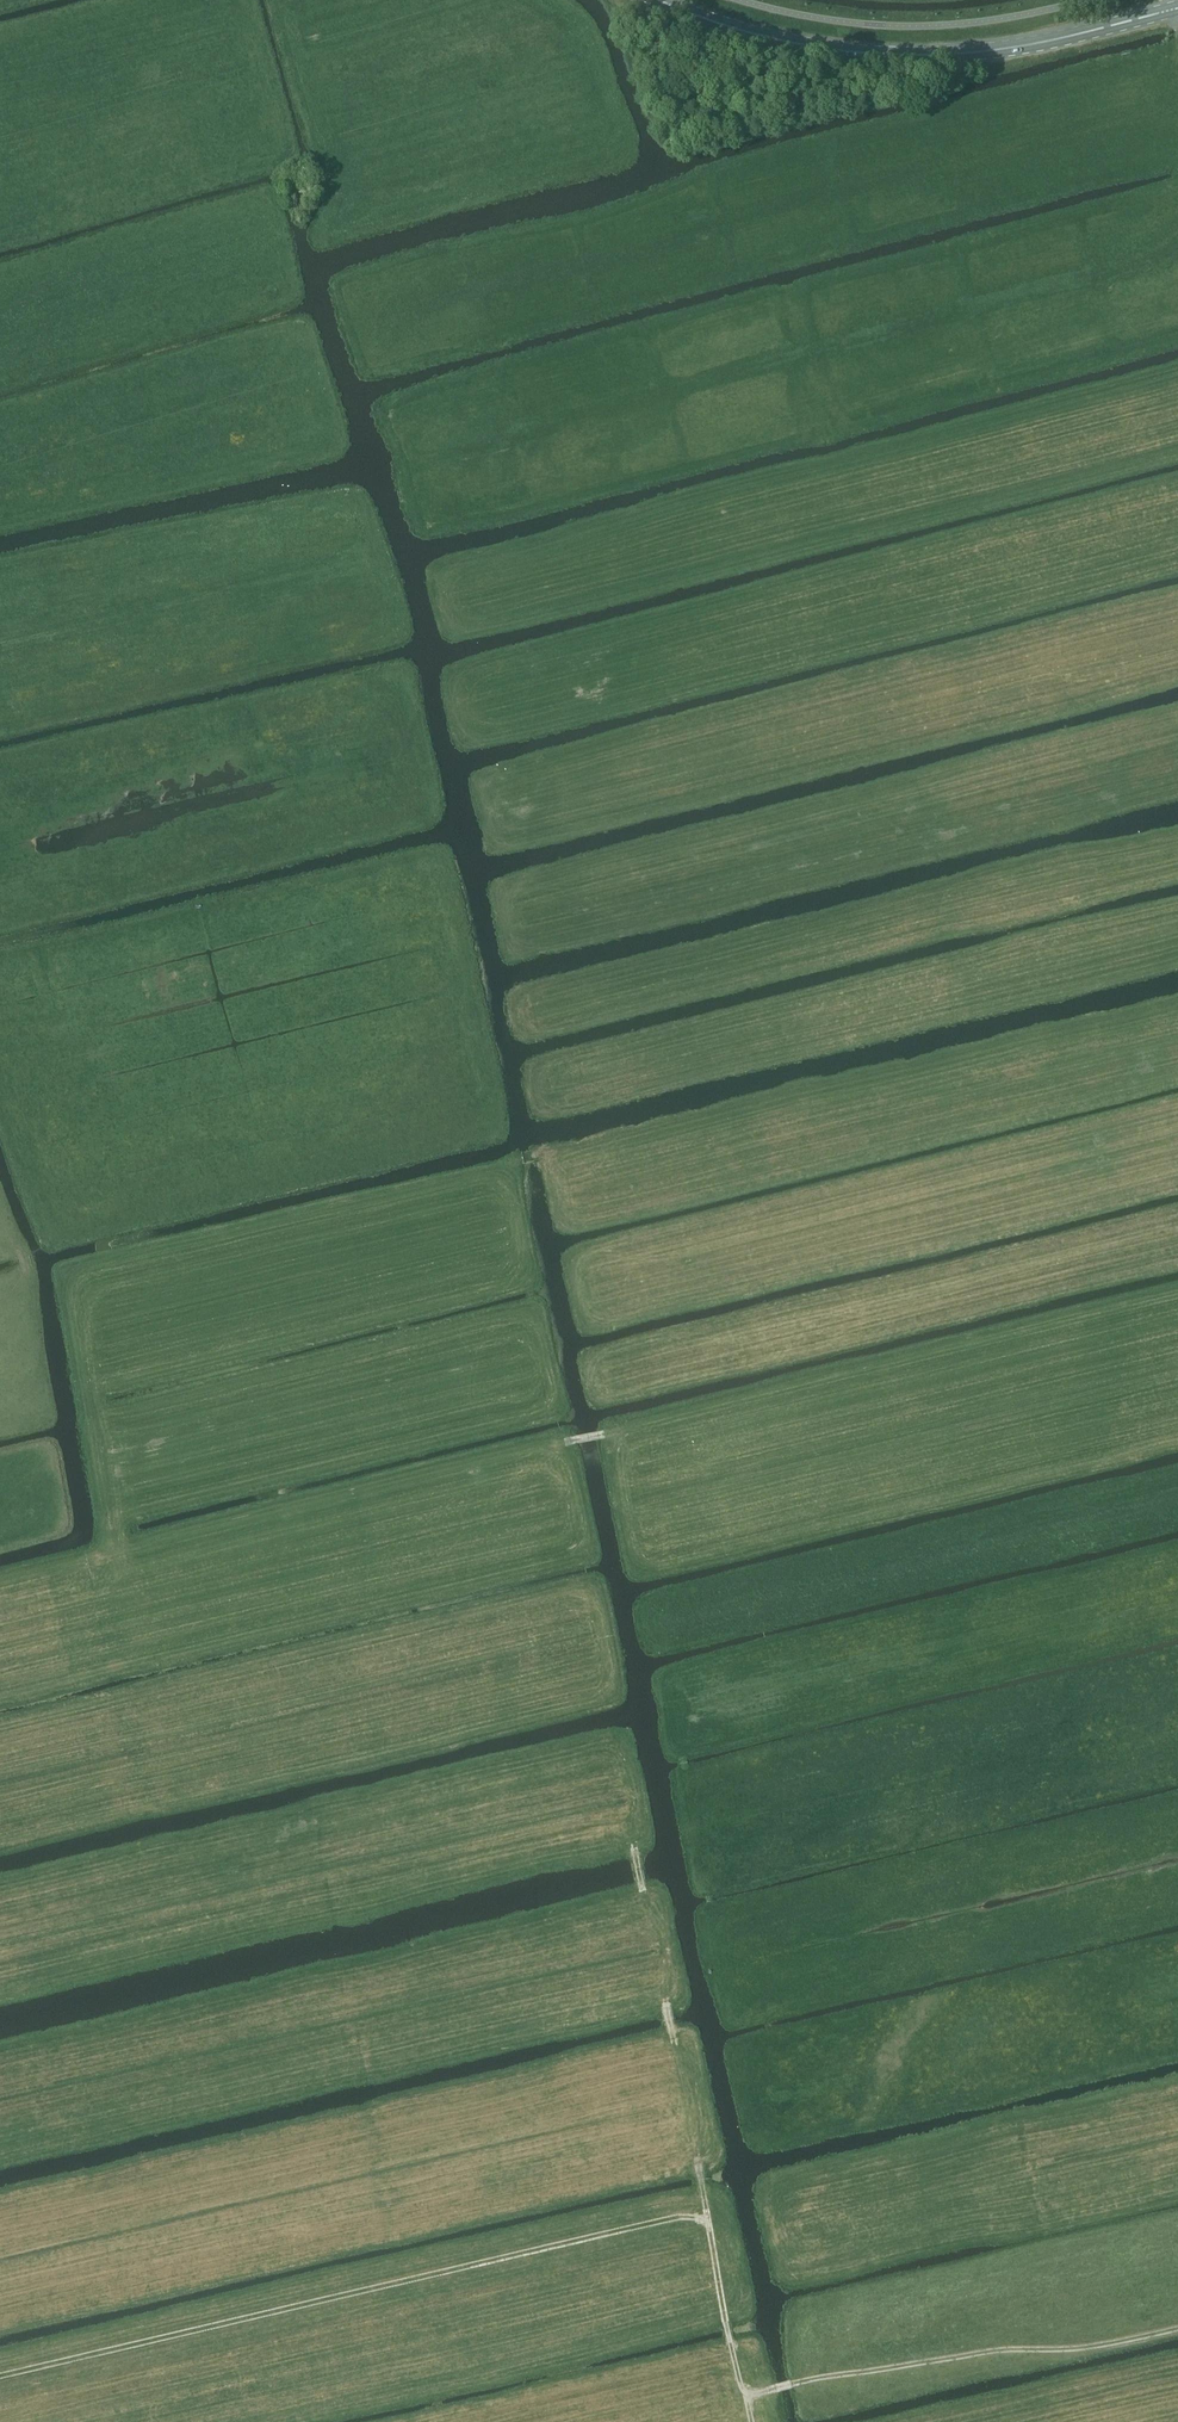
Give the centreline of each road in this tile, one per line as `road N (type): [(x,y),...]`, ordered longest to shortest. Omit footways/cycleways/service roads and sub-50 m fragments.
road 1 (track): [(413,461),(1115,272),(1177,247)]
road 2 (track): [(0,2376),(679,2218),(708,2220)]
road 3 (track): [(138,1363),(99,1390),(129,1551),(571,1441)]
road 4 (track): [(701,2175),(746,2395),(1002,2352),(1090,2349),(1177,2329)]
road 5 (secondary): [(662,0),(744,32),(884,55),(1023,47),(1177,10)]
road 6 (track): [(129,1551),(41,1573),(63,1675),(0,1691)]

